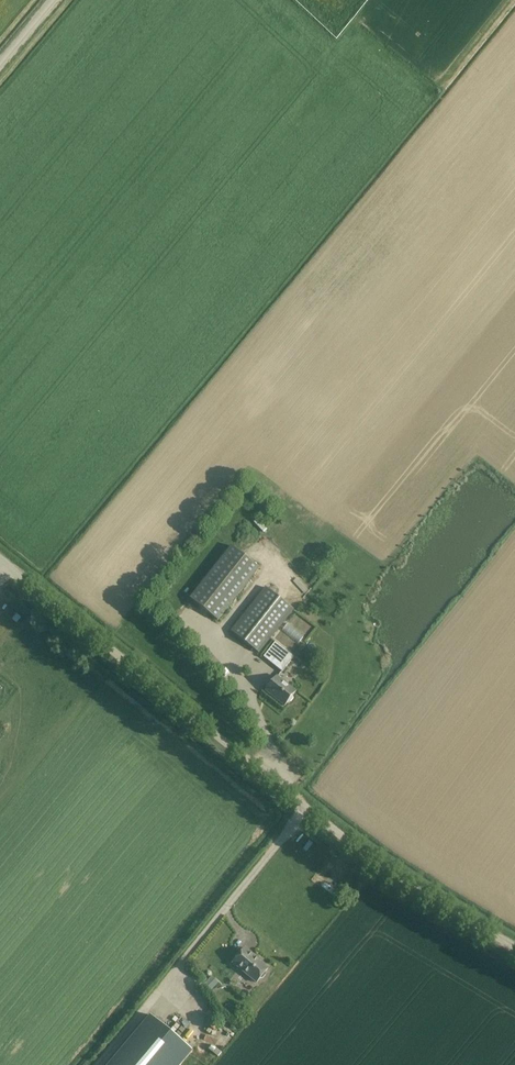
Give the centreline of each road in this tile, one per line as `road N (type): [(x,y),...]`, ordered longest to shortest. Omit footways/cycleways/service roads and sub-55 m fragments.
road 1 (unclassified): [(514,946),(377,861),(0,560)]

